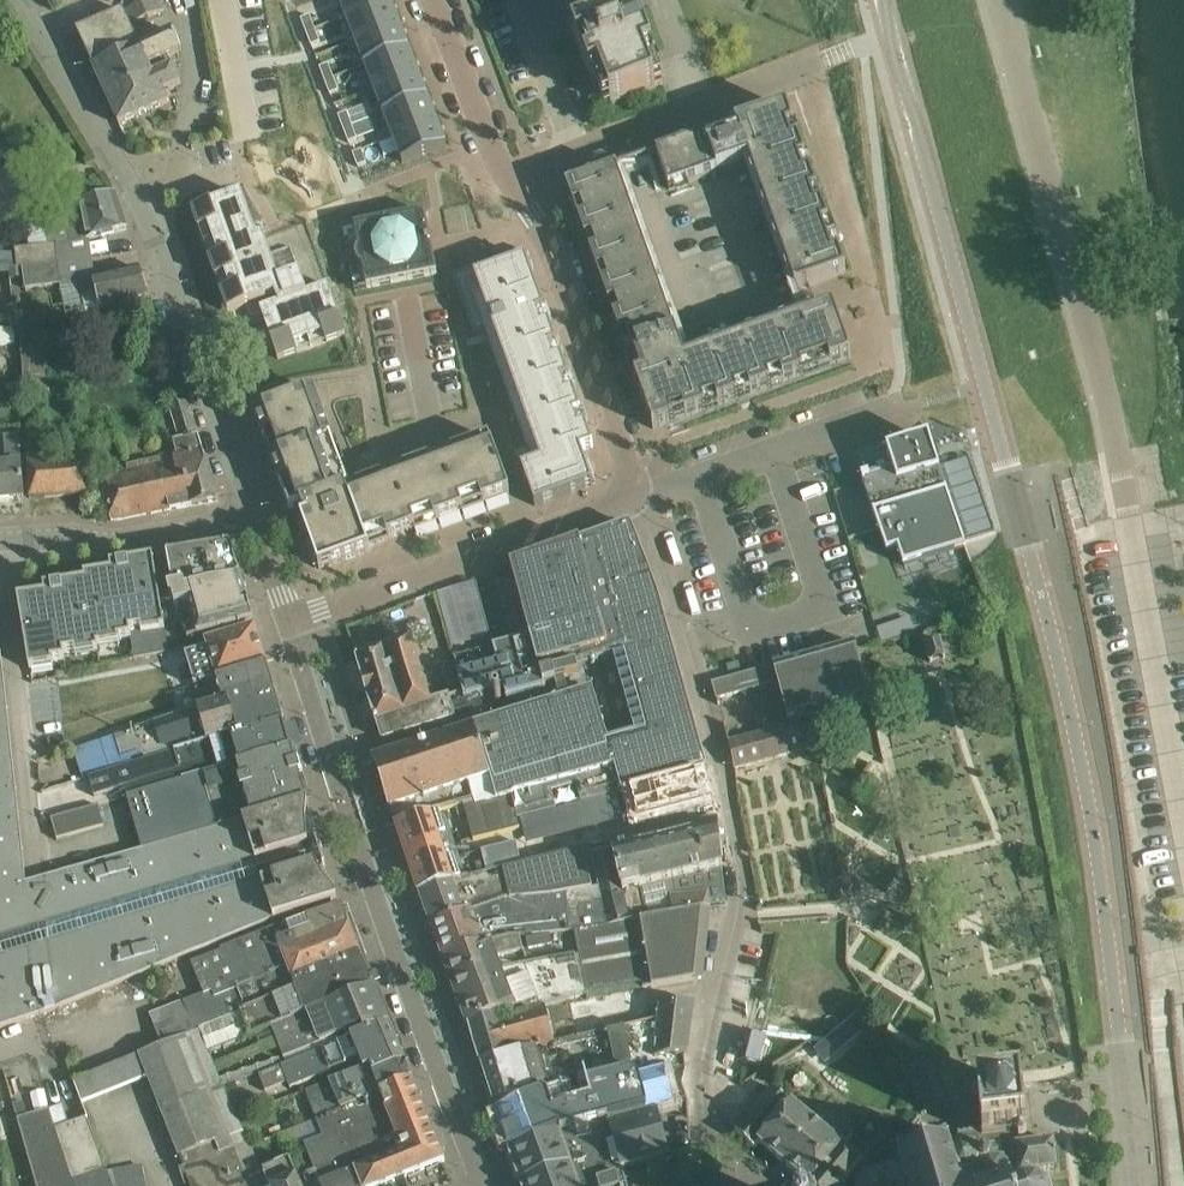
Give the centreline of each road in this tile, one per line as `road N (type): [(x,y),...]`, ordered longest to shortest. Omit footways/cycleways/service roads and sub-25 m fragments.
road 1 (secondary): [(1099,825),(883,0)]
road 2 (unclassified): [(1183,783),(1107,396),(998,0)]
road 3 (residential): [(729,1185),(704,1103),(717,993),(741,911),(734,857),(724,787),(638,500)]
road 4 (residential): [(288,619),(486,1185)]
road 5 (residential): [(246,508),(145,201),(42,33)]
road 6 (residential): [(288,619),(638,500)]
road 7 (secondary): [(1099,825),(1139,1185)]
road 8 (residential): [(513,177),(558,258),(638,500)]
road 9 (residential): [(665,0),(706,107),(513,177)]
road 10 (residential): [(638,500),(910,410)]
road 11 (residential): [(0,542),(123,543),(246,508)]
road 12 (residential): [(442,0),(513,177)]

